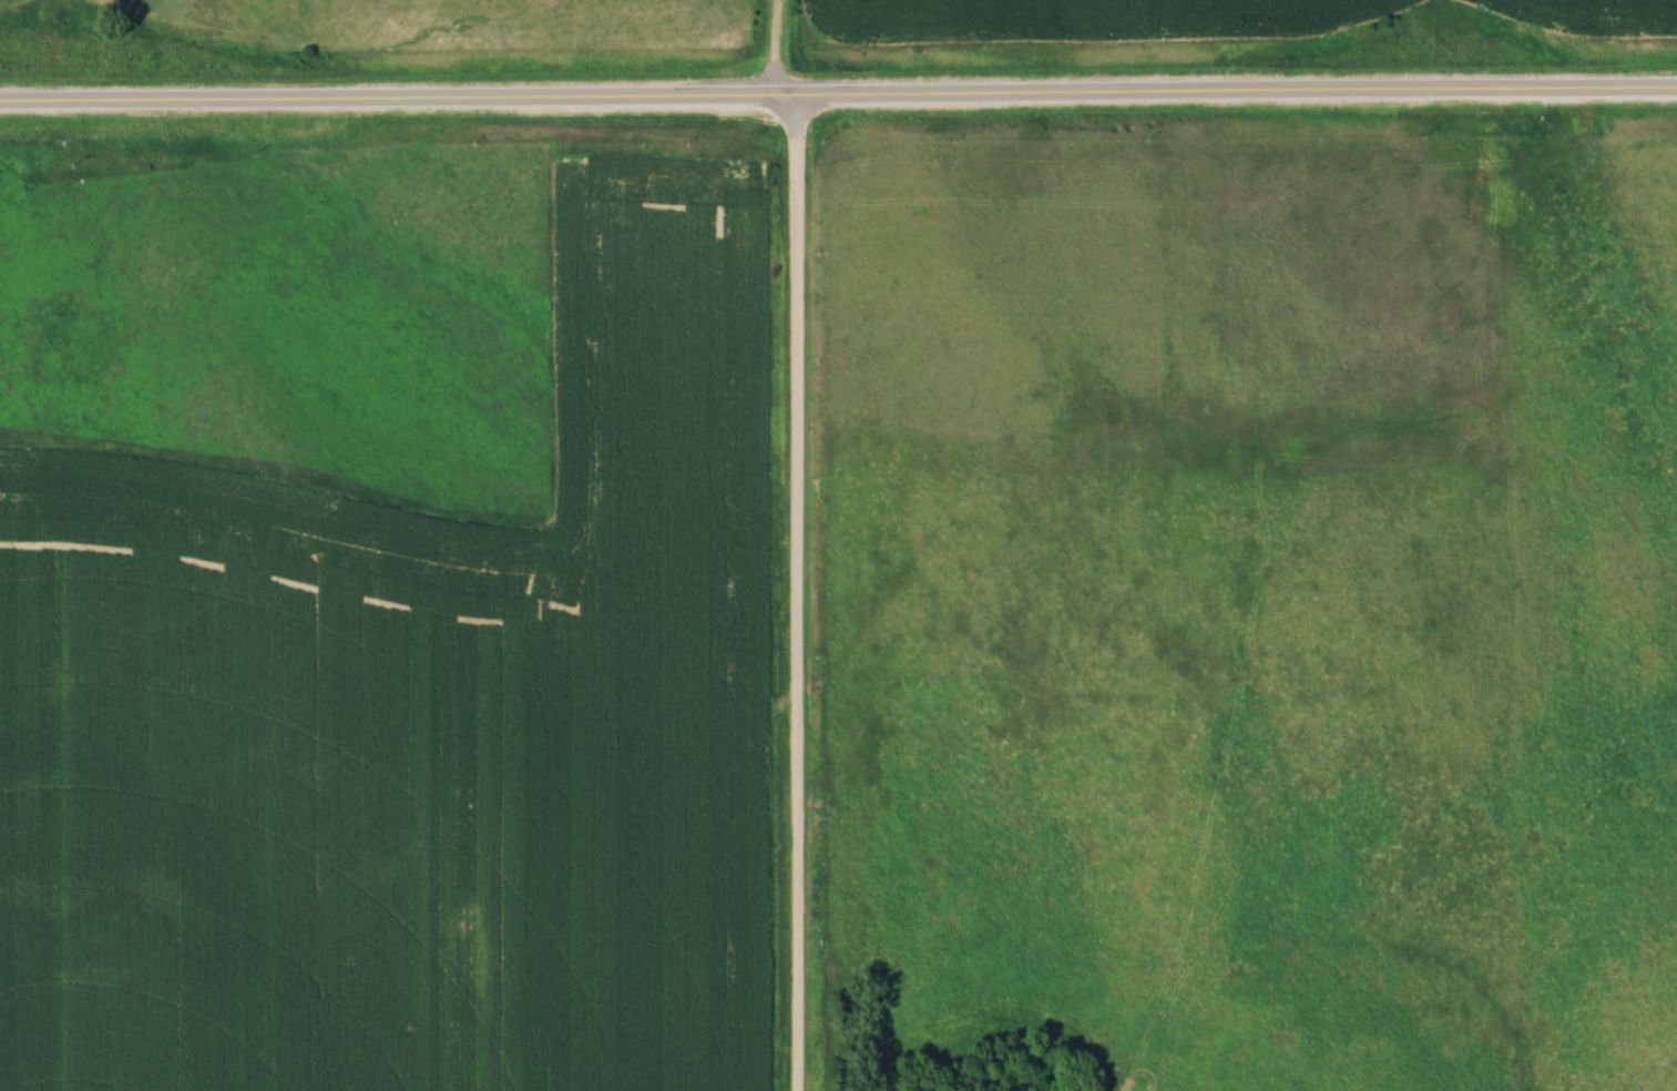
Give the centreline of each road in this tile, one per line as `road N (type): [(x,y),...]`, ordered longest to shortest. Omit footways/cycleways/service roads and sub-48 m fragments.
road 1 (tertiary): [(1676,96),(0,110)]
road 2 (residential): [(796,1090),(796,101)]

